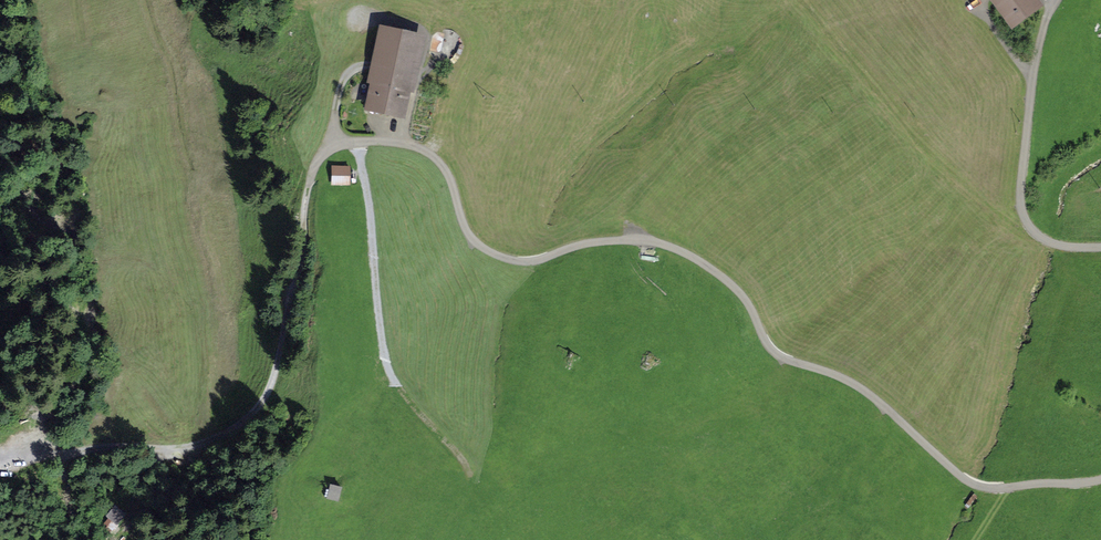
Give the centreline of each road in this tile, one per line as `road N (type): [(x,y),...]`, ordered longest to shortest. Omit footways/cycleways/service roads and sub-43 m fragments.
road 1 (residential): [(1100,478),(985,487),(965,480),(869,401),(785,357),(741,291),(679,252),(609,251),(546,265),(499,258),(467,218),(447,167),(399,147),(336,151),(310,181)]
road 2 (track): [(310,181),(298,282),(273,384),(230,445),(0,456)]
road 3 (residential): [(1100,244),(1036,231),(1023,192),(1040,42),(1060,0)]

